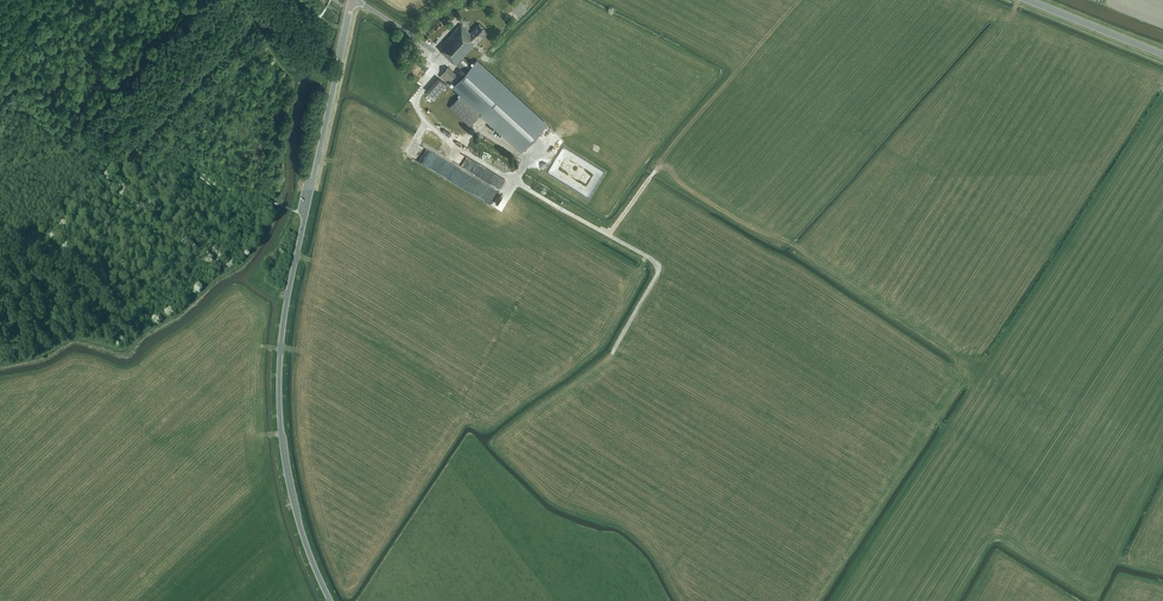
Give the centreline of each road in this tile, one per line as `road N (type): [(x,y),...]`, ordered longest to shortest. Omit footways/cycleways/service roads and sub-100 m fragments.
road 1 (tertiary): [(330,600),(287,475),(279,373),(288,298),(352,0)]
road 2 (tertiary): [(1162,54),(1029,0)]

